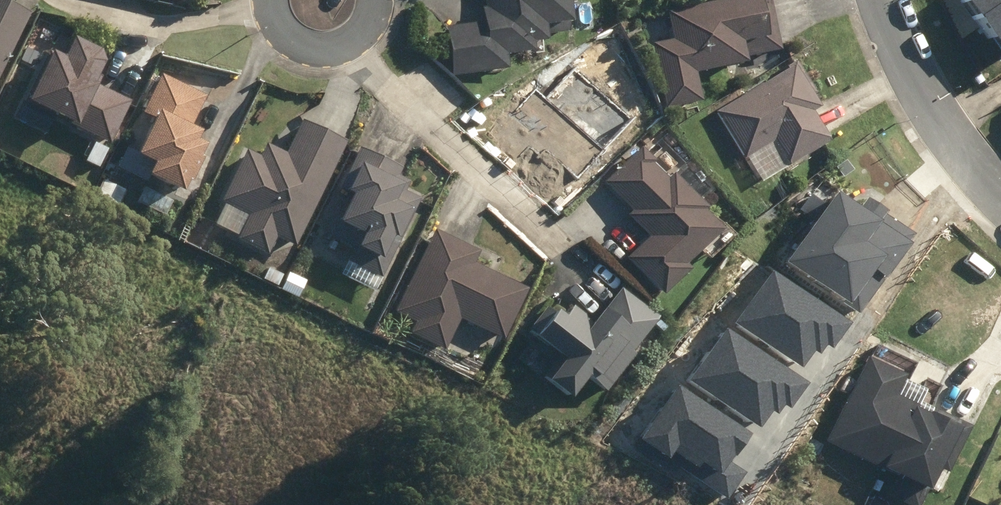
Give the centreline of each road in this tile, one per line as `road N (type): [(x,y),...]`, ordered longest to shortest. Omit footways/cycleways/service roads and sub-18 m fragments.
road 1 (residential): [(1000,195),(922,101),(877,0)]

